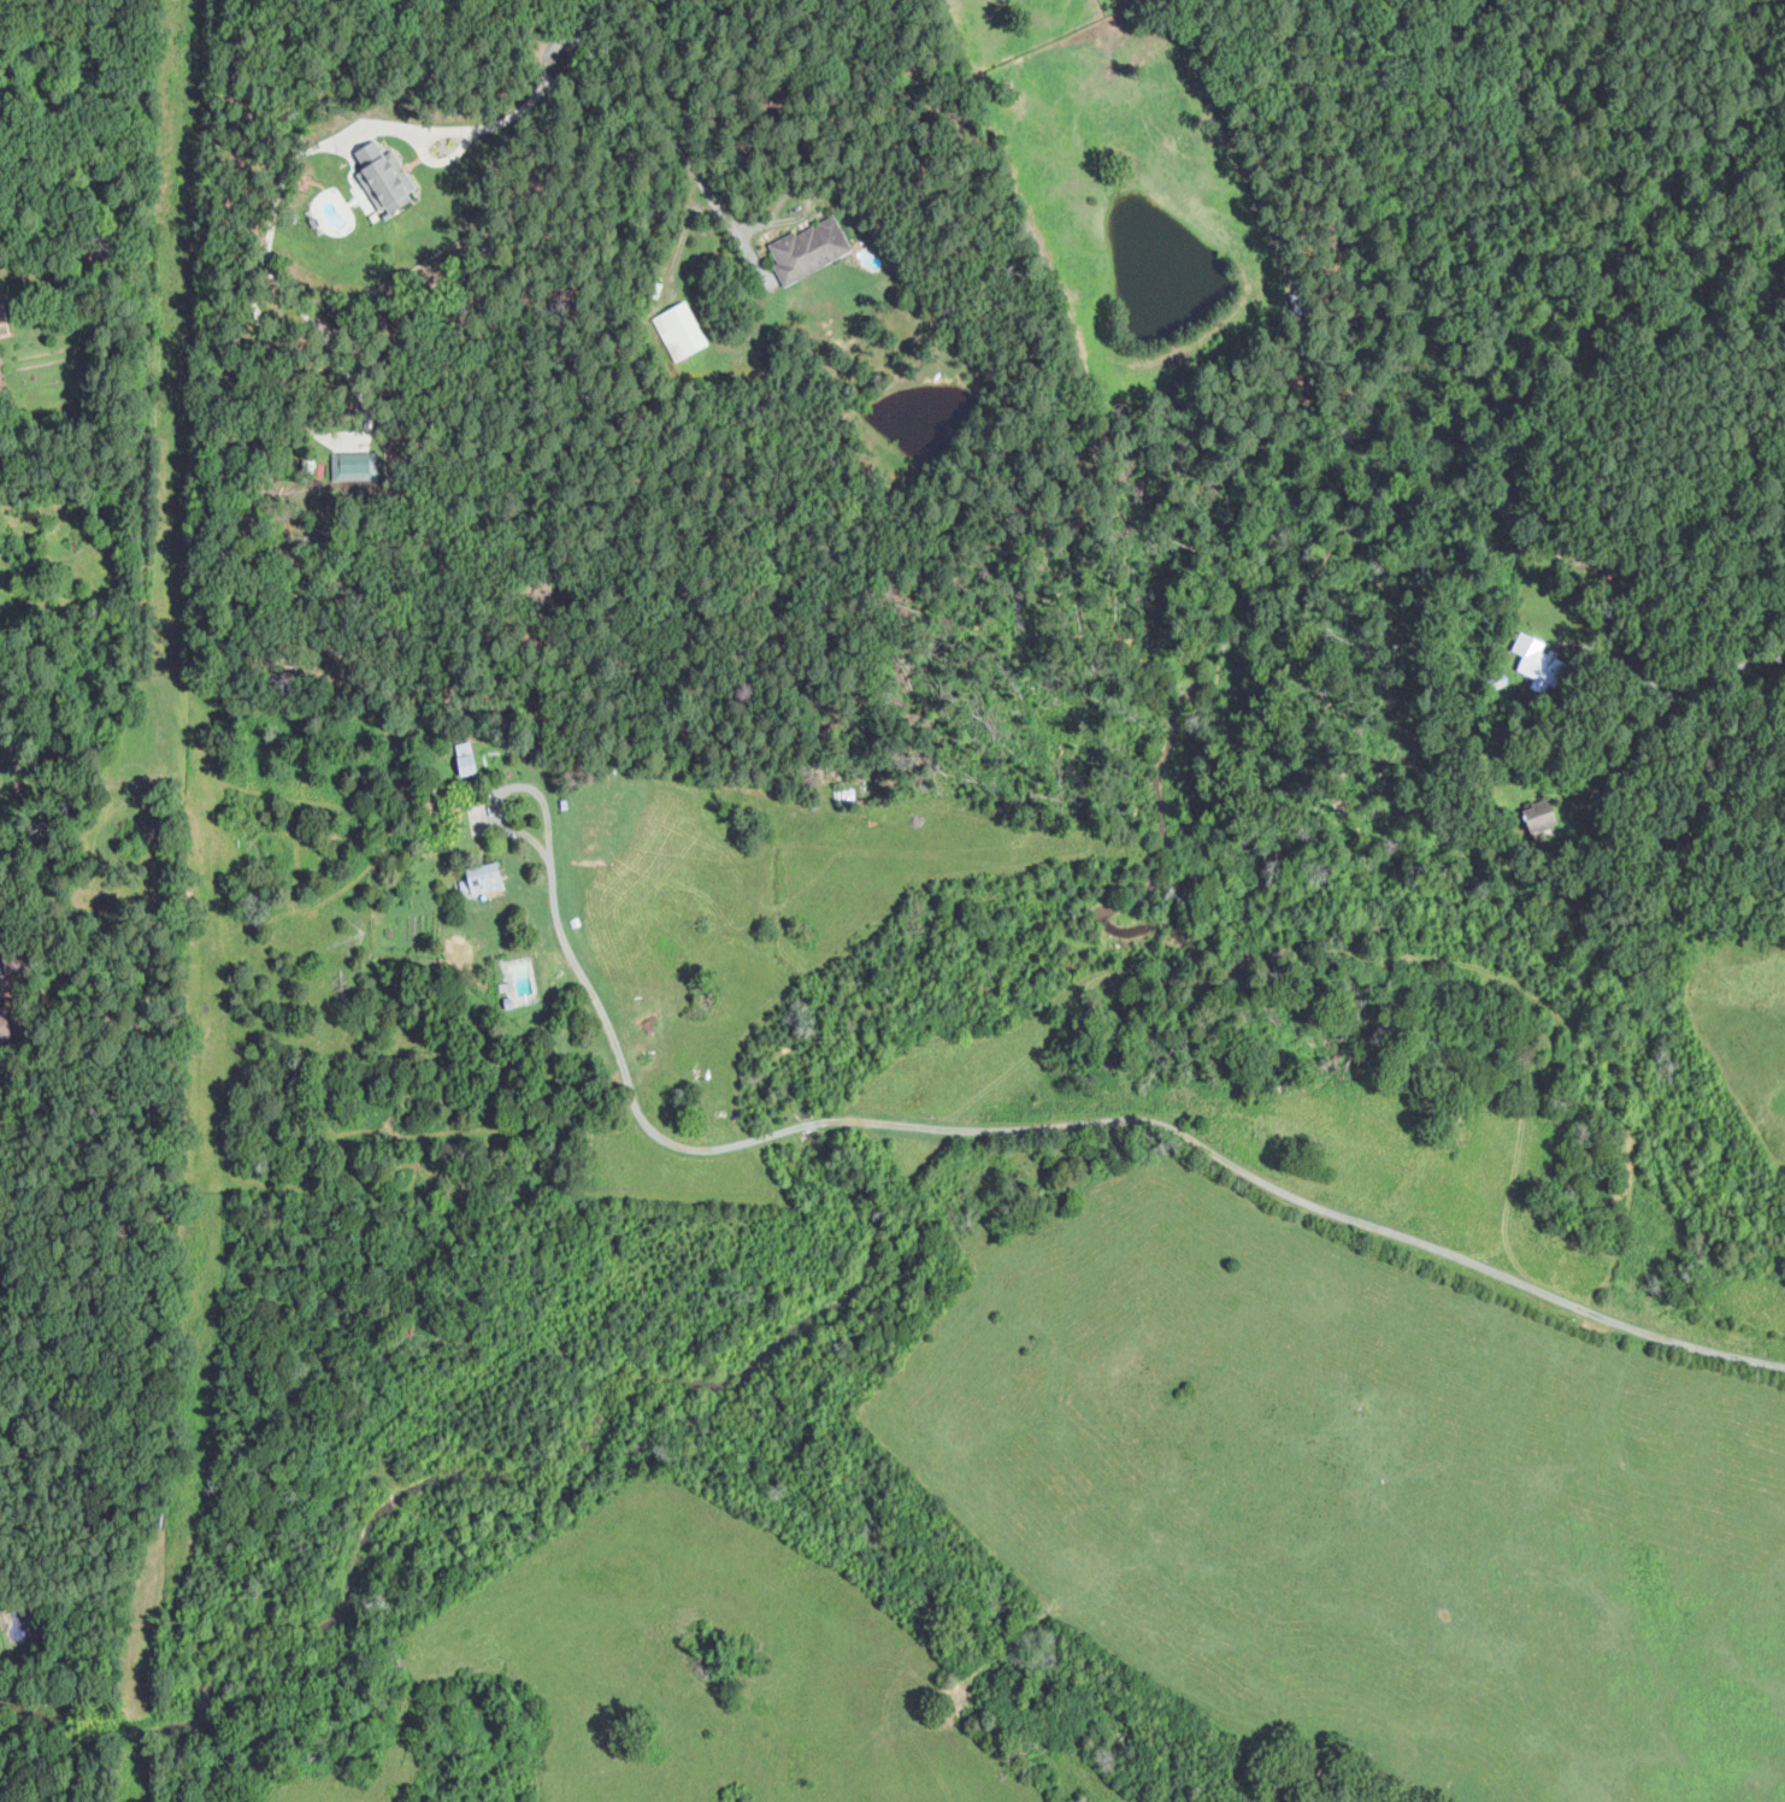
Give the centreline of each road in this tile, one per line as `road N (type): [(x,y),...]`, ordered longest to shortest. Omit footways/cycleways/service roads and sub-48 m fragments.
road 1 (residential): [(1784,656),(1721,671),(1620,741)]

